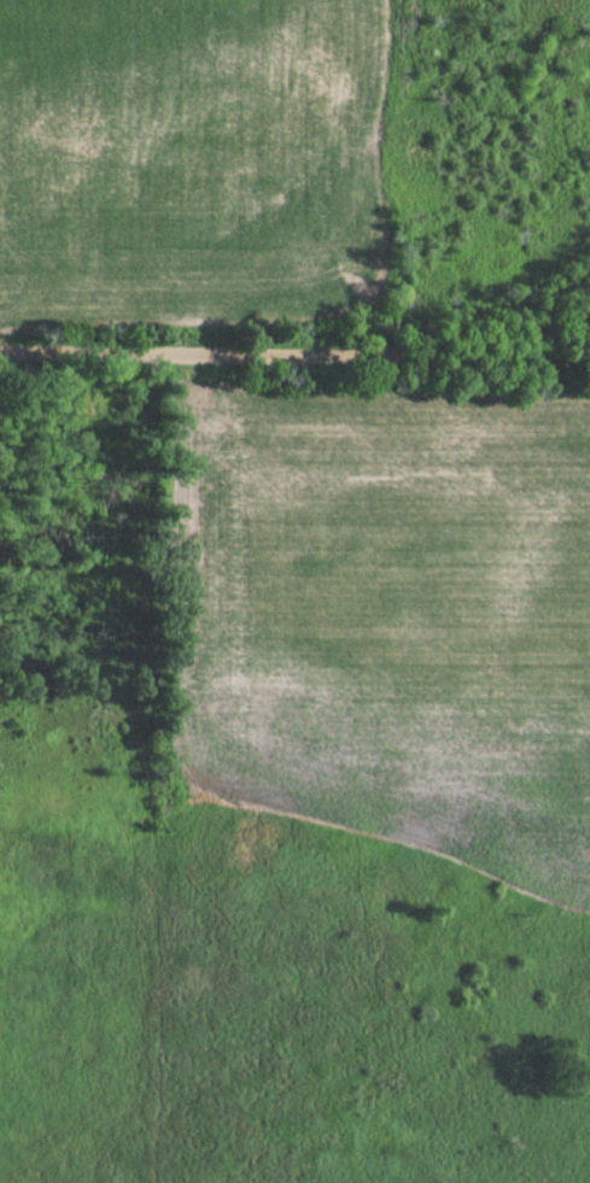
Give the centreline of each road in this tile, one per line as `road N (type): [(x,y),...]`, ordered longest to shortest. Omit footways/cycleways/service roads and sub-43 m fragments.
road 1 (residential): [(589,360),(0,356)]

